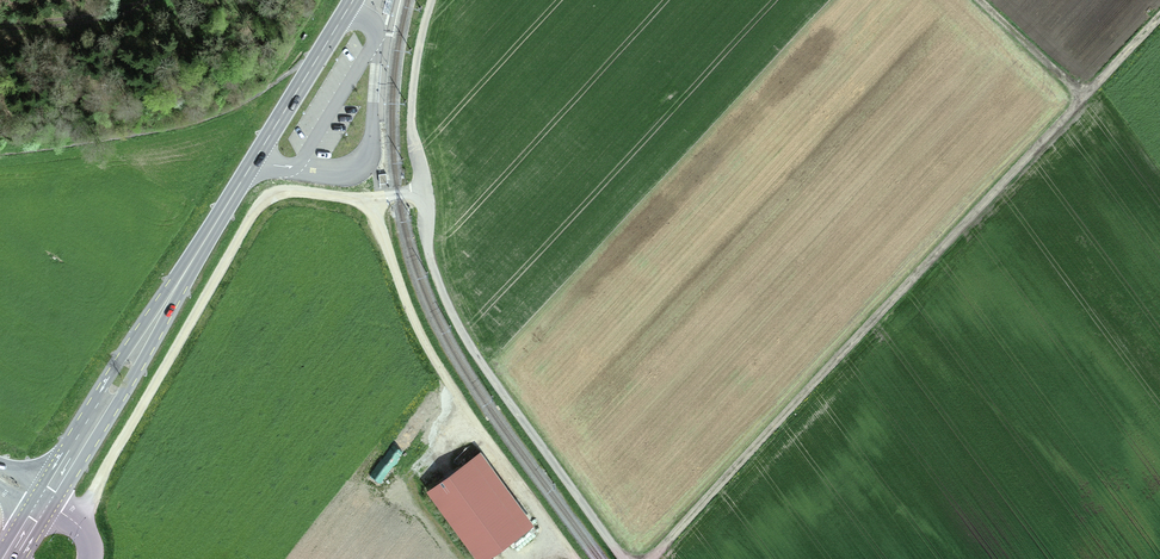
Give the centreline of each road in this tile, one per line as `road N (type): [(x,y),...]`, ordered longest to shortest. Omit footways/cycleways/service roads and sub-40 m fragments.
road 1 (track): [(646,558),(1159,17)]
road 2 (secondary): [(40,500),(353,0)]
road 3 (track): [(77,523),(254,210),(292,191),(382,199)]
road 4 (track): [(423,189),(428,248),(459,326),(624,558)]
road 5 (track): [(376,201),(382,238),(443,375),(578,558)]
road 6 (track): [(434,0),(414,93),(423,189)]
road 7 (track): [(0,25),(109,16),(153,0)]
road 8 (track): [(1084,97),(980,0)]

